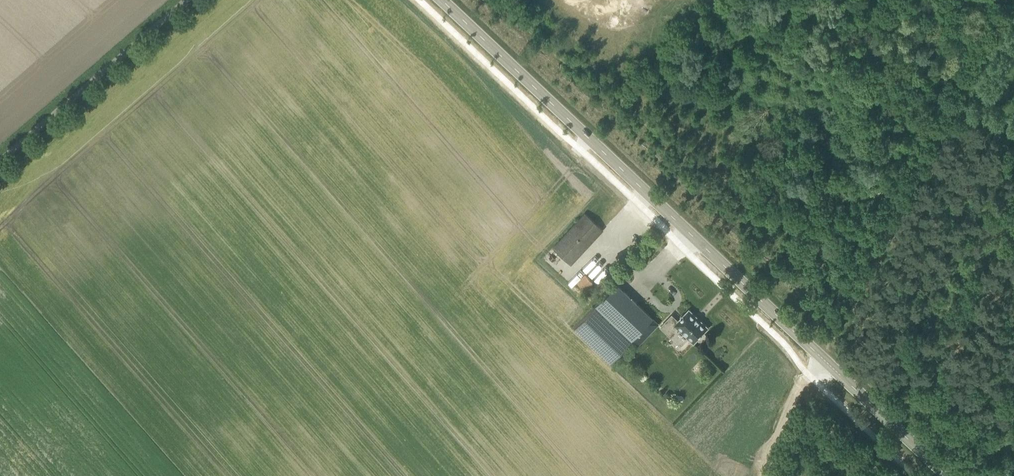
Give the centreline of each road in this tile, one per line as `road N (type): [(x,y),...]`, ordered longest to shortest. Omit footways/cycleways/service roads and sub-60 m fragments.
road 1 (secondary): [(947,475),(442,0)]
road 2 (unclassified): [(186,0),(0,159)]

